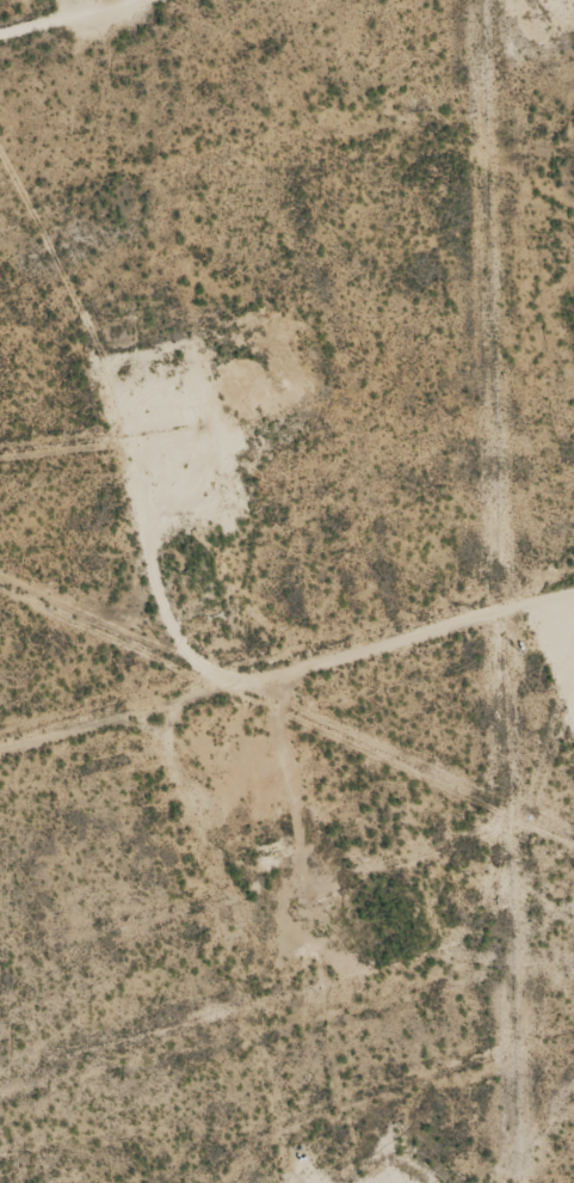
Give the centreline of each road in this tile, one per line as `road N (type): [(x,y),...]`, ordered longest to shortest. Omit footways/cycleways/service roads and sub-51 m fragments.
road 1 (track): [(0,786),(573,620)]
road 2 (track): [(0,68),(239,0)]

